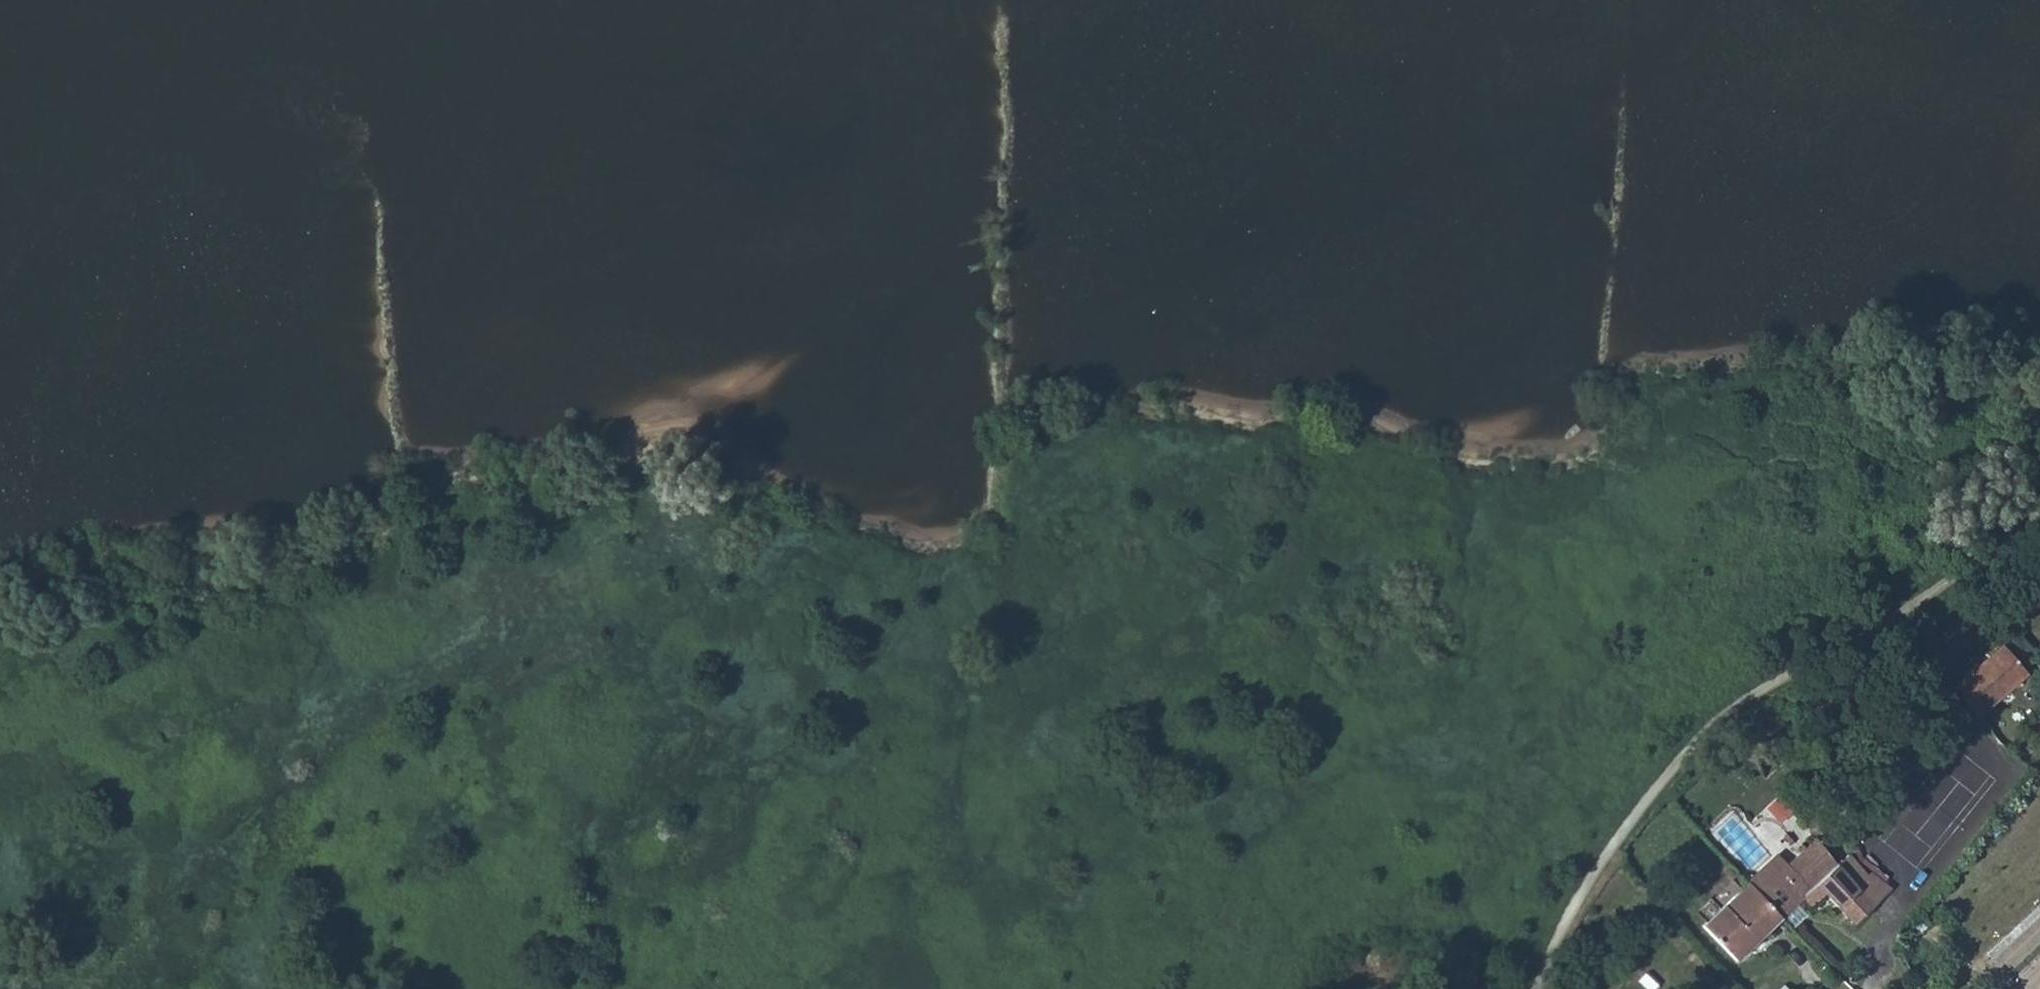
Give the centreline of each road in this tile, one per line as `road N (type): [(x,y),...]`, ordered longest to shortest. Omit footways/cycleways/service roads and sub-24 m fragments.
road 1 (track): [(1532,988),(1592,874),(1712,723),(1915,603),(2039,508)]

